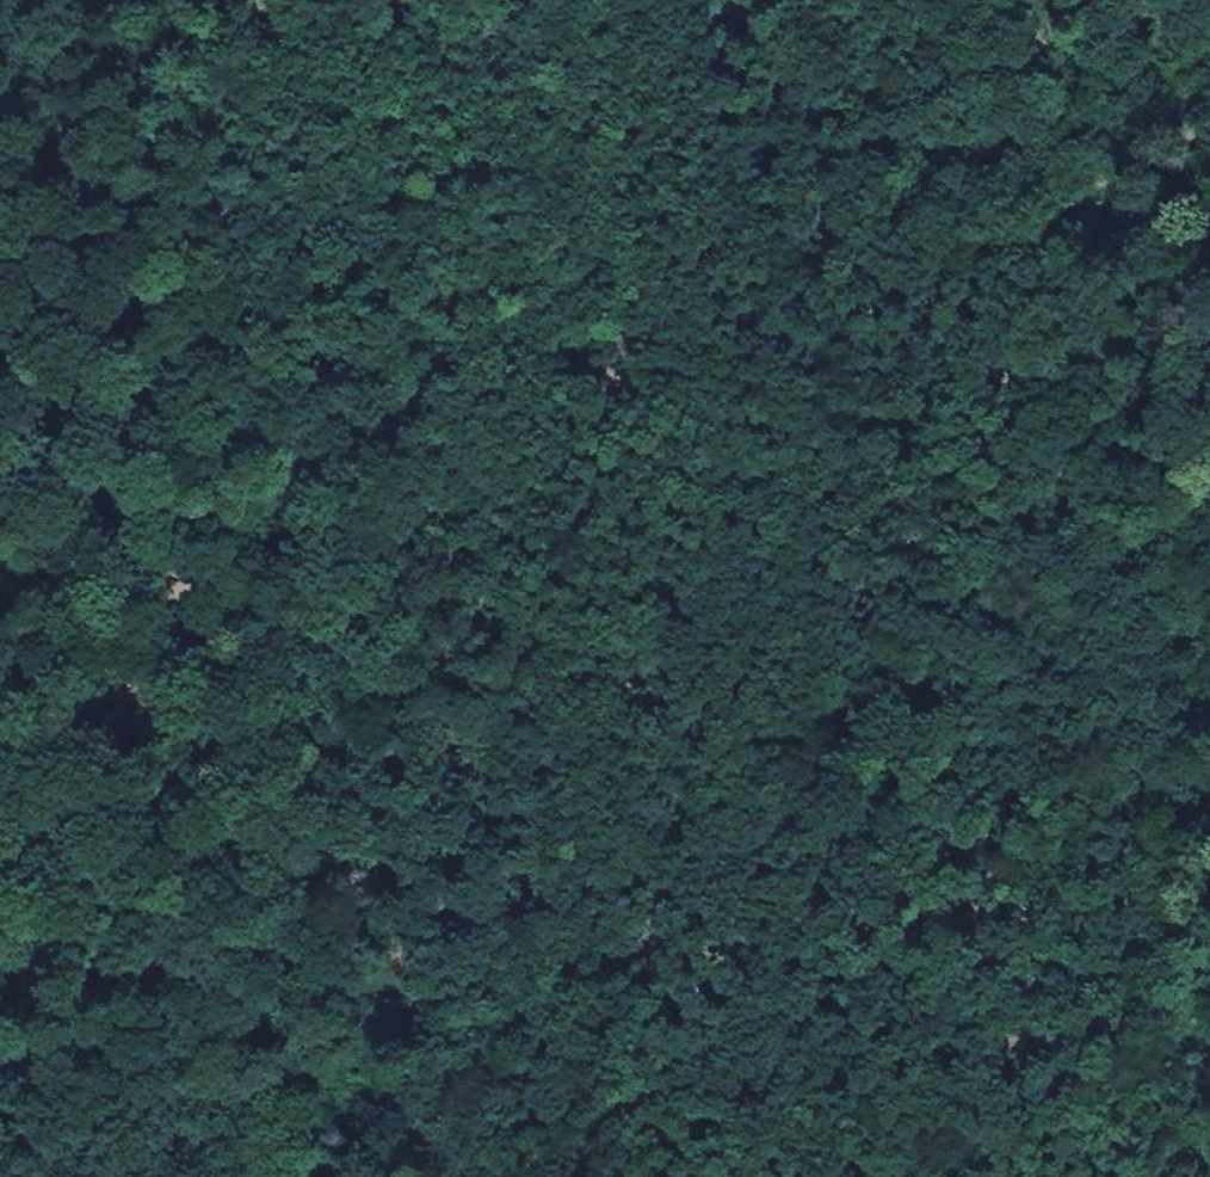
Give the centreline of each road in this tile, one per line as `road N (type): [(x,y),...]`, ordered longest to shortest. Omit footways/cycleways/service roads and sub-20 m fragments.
road 1 (track): [(1209,1047),(947,0)]

